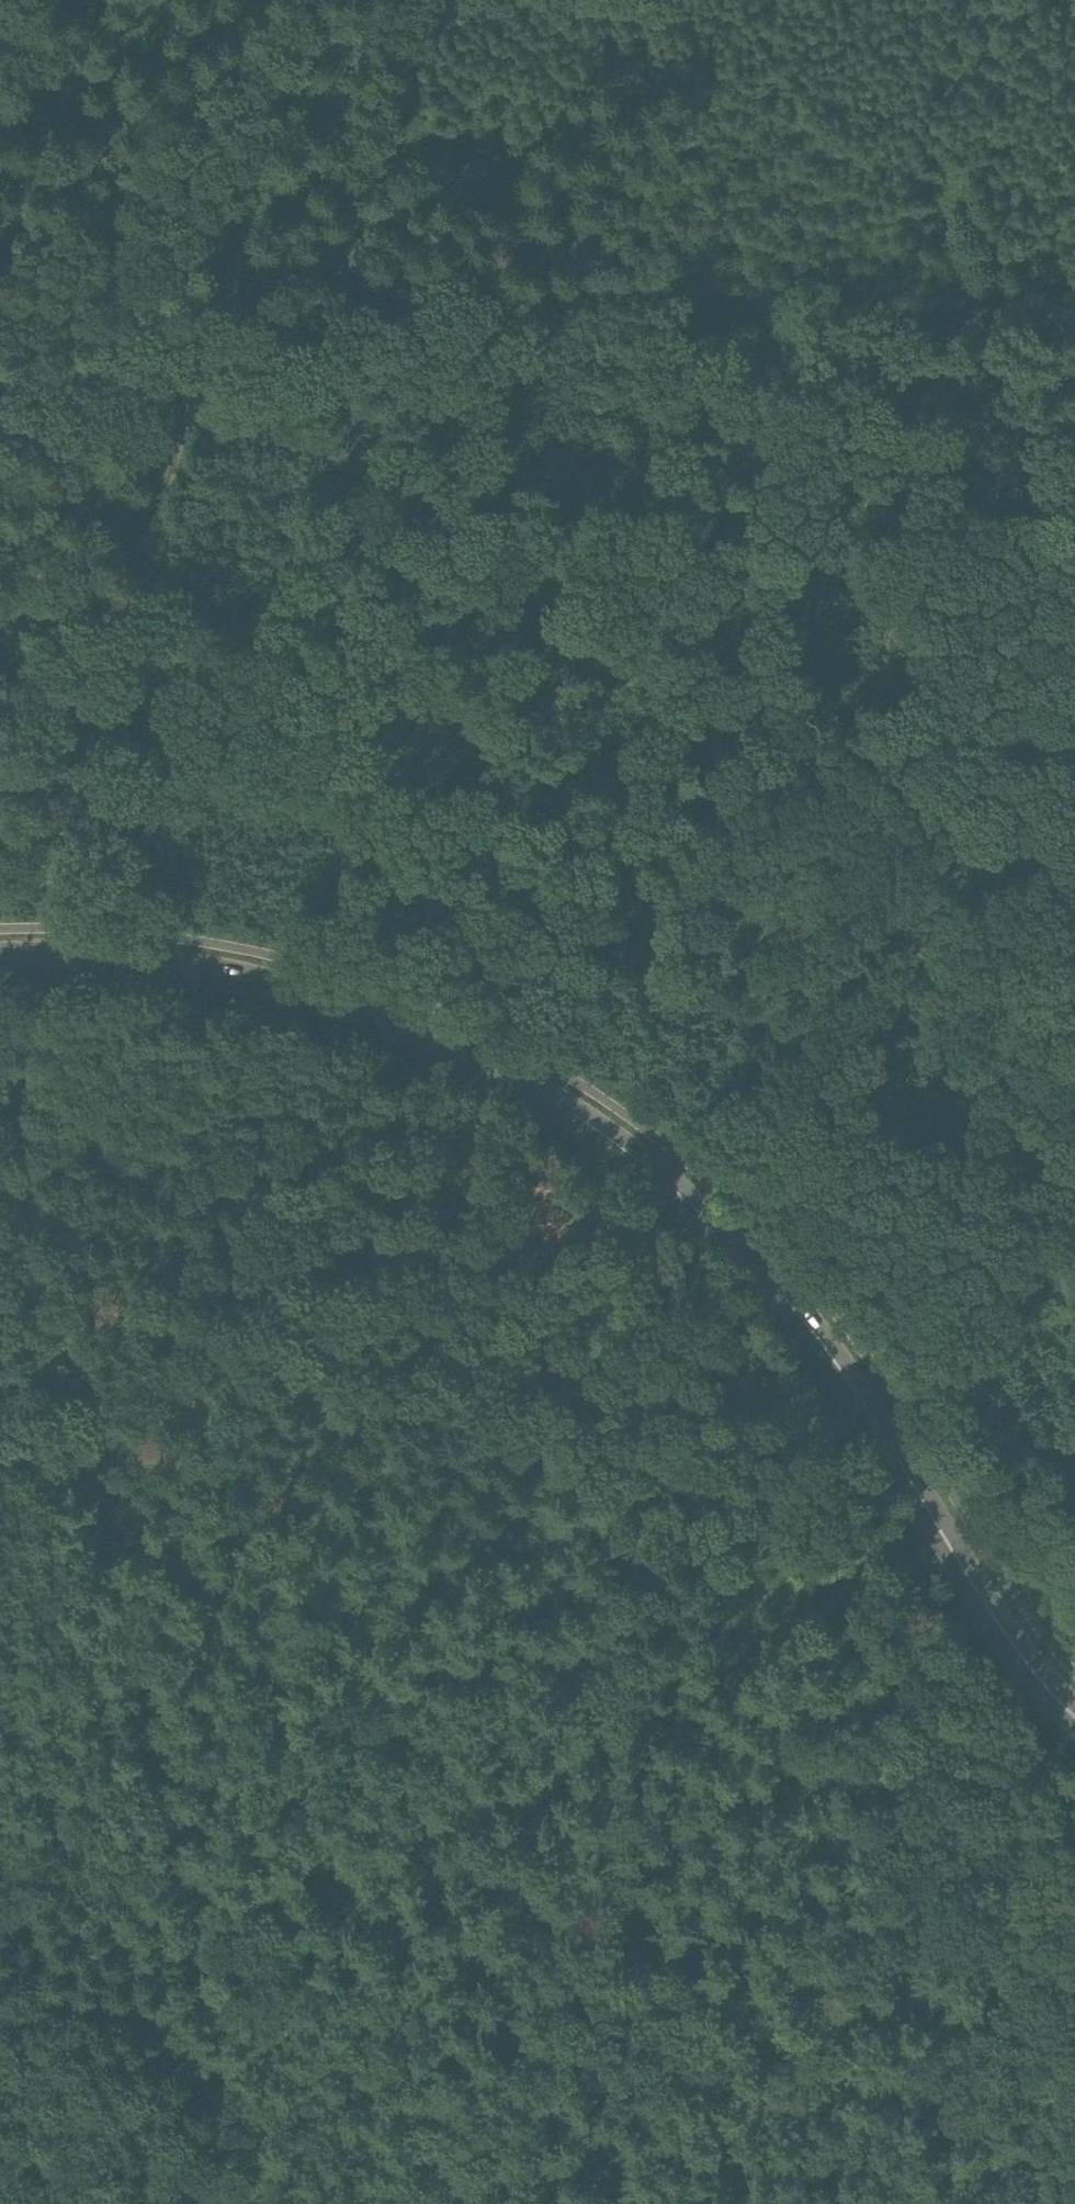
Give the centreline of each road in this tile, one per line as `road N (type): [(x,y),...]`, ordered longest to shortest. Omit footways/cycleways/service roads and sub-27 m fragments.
road 1 (secondary): [(0,958),(130,961),(291,990),(457,1049),(560,1107),(653,1173),(774,1287),(877,1424),(1003,1631),(1074,1716)]
road 2 (track): [(115,1478),(210,1949),(233,2203)]
road 3 (track): [(0,870),(62,855),(236,252)]
road 4 (track): [(236,252),(314,0)]
road 5 (track): [(0,224),(236,252)]

